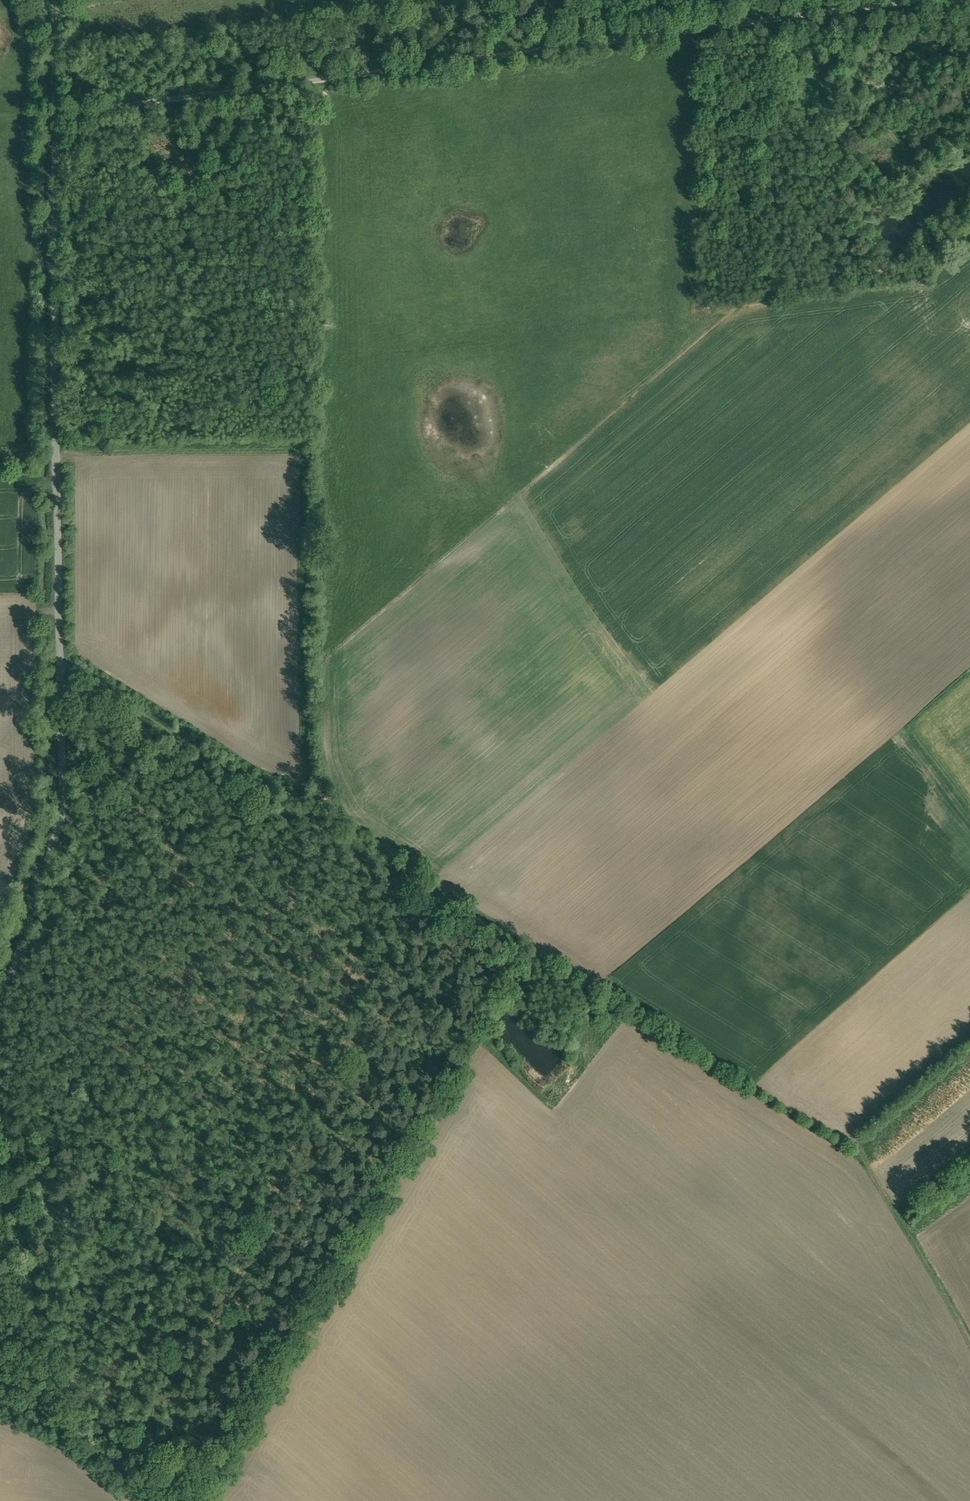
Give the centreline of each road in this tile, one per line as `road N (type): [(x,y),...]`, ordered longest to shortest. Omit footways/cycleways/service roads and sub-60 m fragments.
road 1 (track): [(920,0),(55,116)]
road 2 (track): [(0,926),(42,778),(31,497),(55,116)]
road 3 (unclassified): [(155,1500),(55,1414),(0,1393)]

